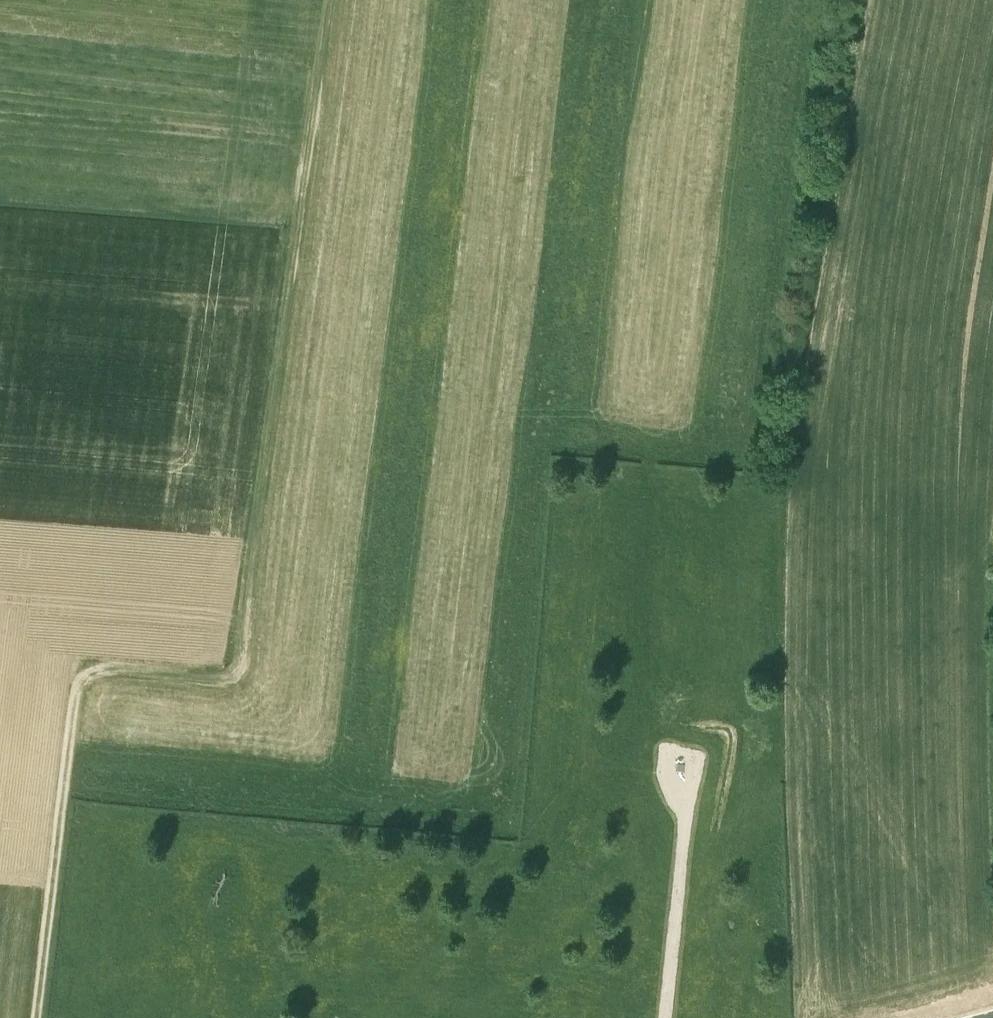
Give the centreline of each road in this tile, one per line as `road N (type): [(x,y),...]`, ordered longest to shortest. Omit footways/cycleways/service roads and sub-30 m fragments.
road 1 (track): [(78,663),(220,675),(238,664),(326,0)]
road 2 (track): [(35,1017),(78,663)]
road 3 (track): [(664,1017),(685,818)]

